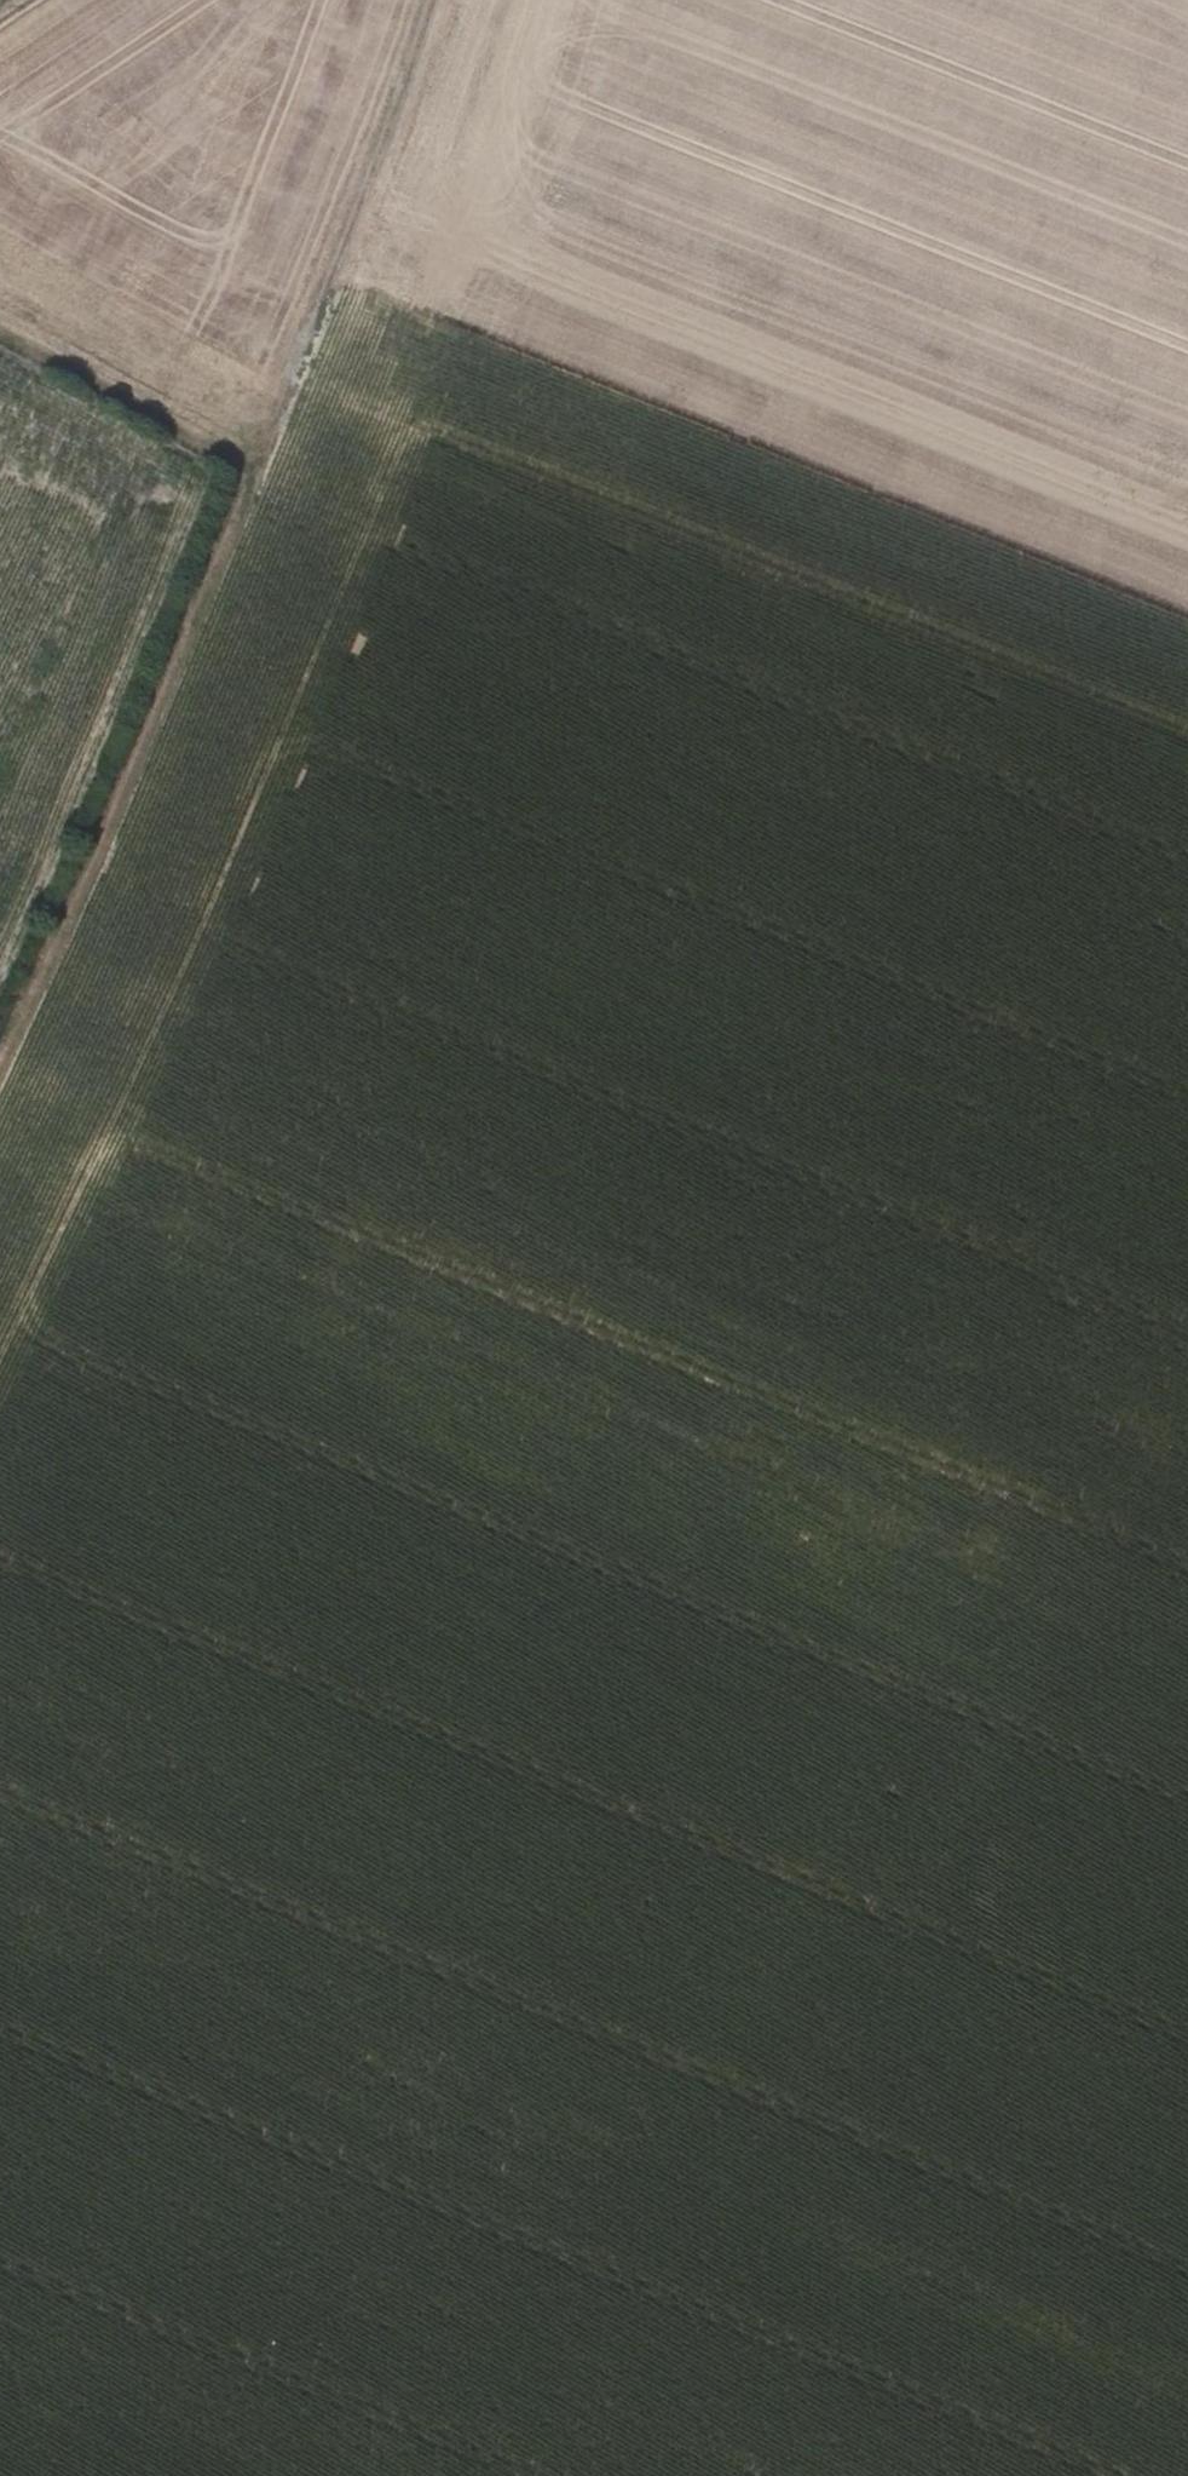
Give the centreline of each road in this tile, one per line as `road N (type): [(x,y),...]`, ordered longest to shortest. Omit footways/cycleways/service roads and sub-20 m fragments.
road 1 (track): [(0,1083),(263,453),(430,0)]

